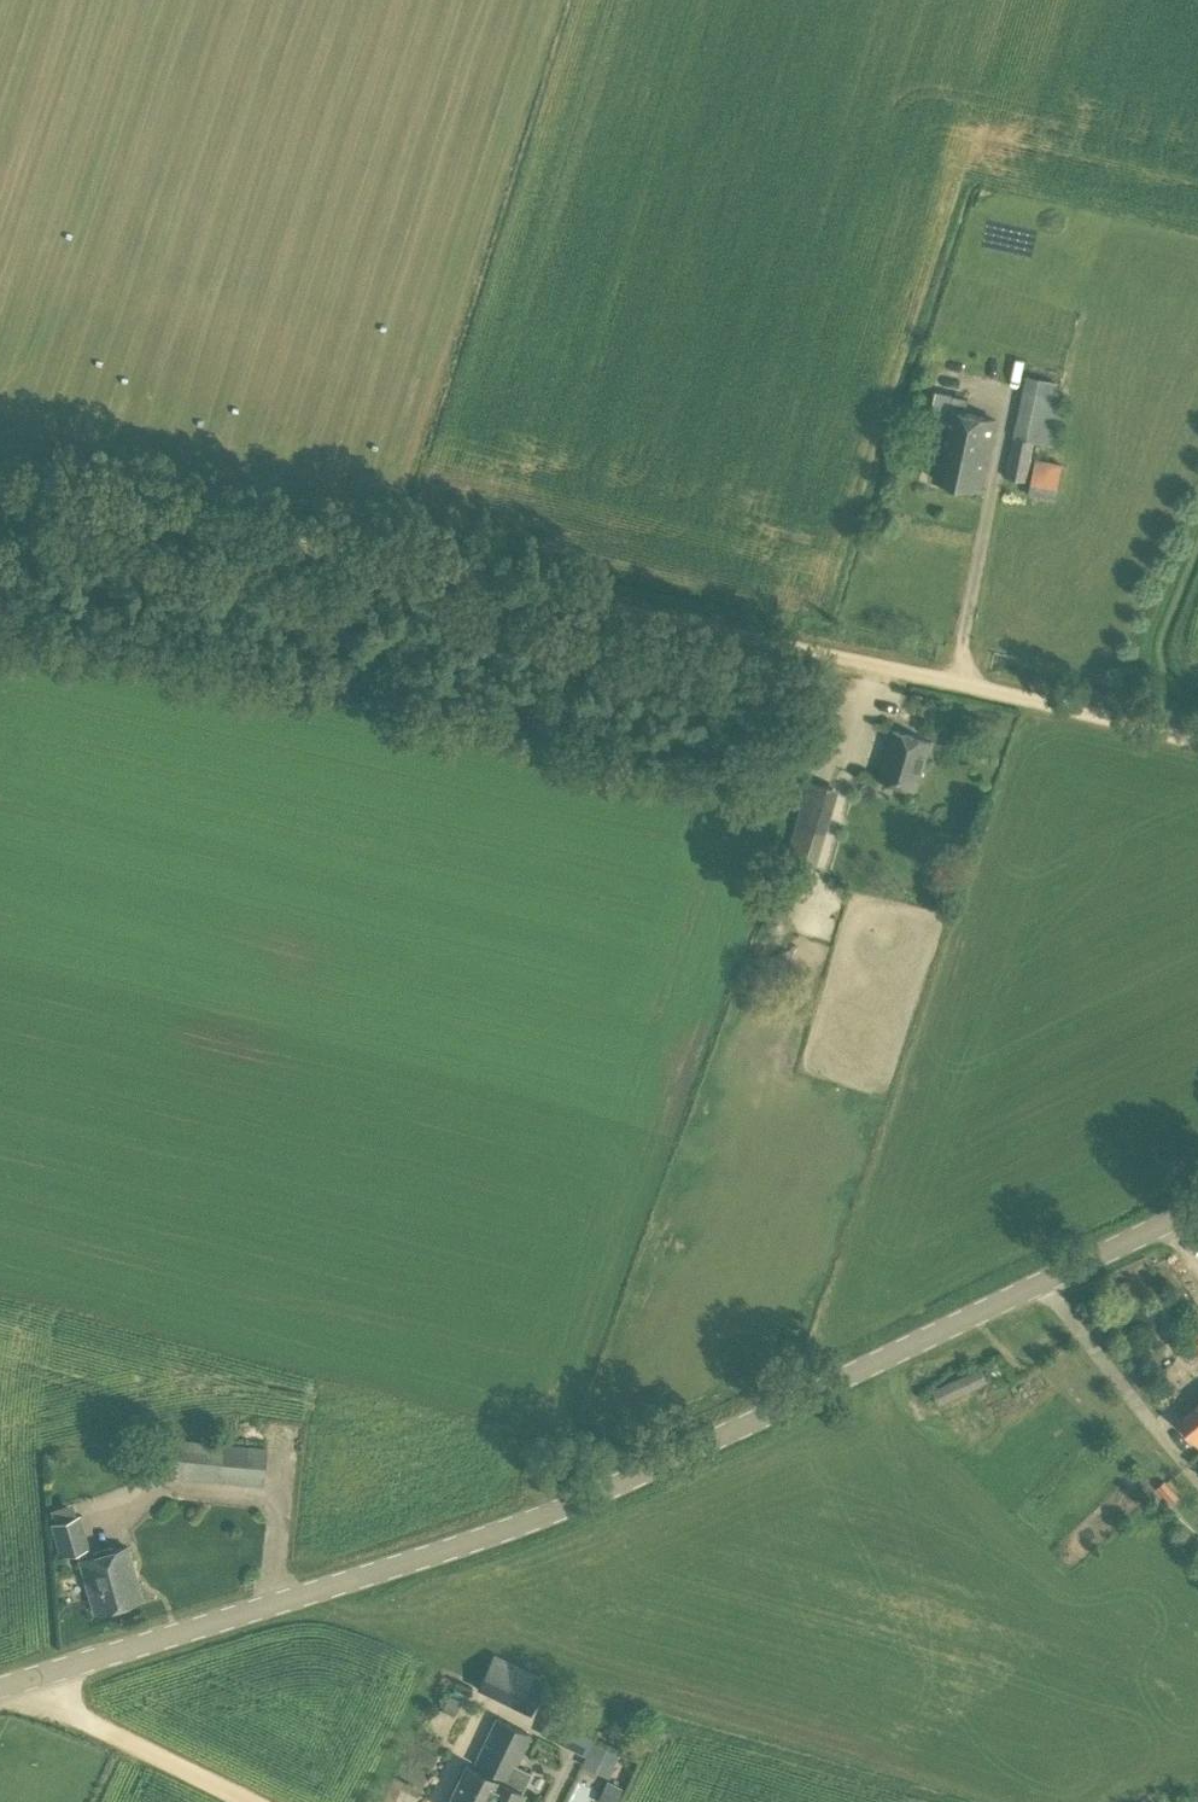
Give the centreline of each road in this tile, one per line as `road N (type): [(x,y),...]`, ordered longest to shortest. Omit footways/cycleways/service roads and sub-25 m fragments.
road 1 (tertiary): [(0,1688),(520,1526),(1197,1206)]
road 2 (track): [(1197,742),(63,482),(0,477)]
road 3 (track): [(248,1801),(48,1706),(35,1677)]

